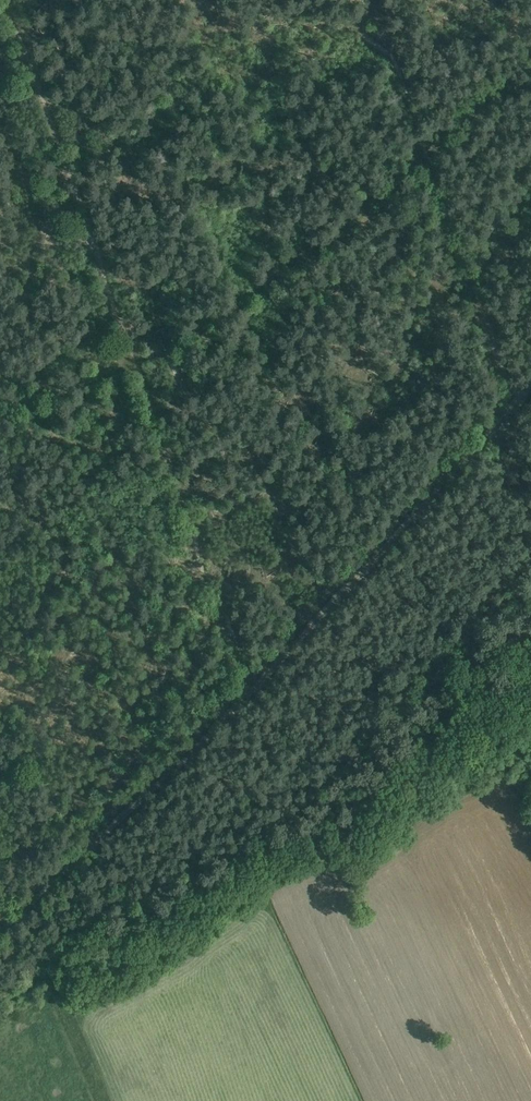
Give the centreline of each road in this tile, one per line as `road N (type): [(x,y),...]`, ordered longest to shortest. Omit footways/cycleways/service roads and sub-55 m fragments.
road 1 (track): [(250,683),(518,400)]
road 2 (track): [(5,0),(134,360)]
road 3 (track): [(0,929),(250,683)]
road 4 (track): [(134,360),(201,564),(250,683)]

